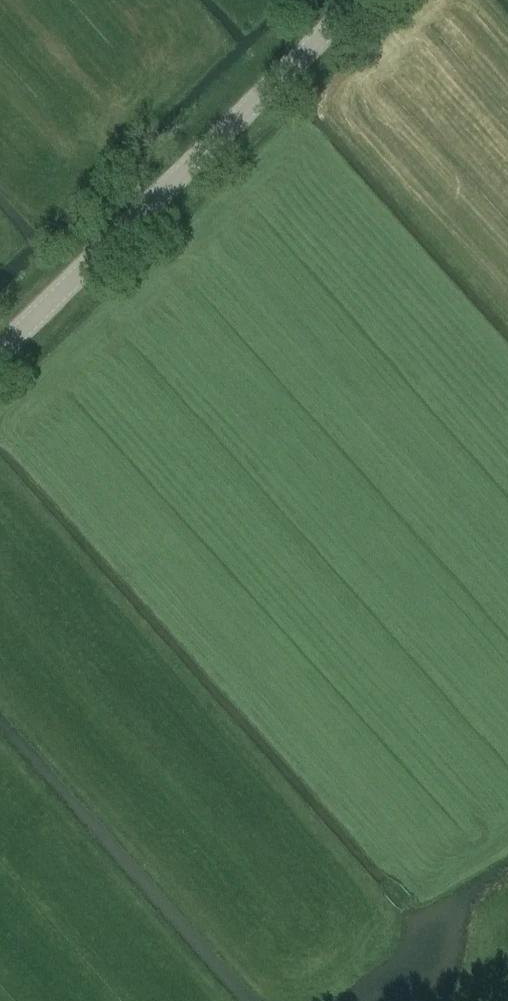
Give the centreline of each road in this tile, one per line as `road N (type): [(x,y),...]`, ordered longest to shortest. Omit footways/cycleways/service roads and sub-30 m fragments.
road 1 (unclassified): [(0,359),(371,0)]

